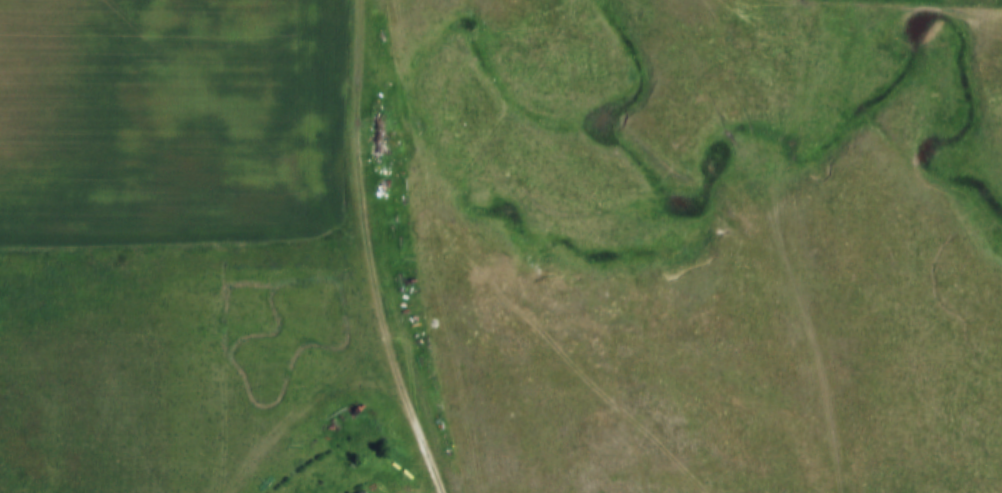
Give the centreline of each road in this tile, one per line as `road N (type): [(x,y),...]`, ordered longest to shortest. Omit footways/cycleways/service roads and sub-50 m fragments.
road 1 (track): [(444,492),(377,309),(355,146),(363,0)]

